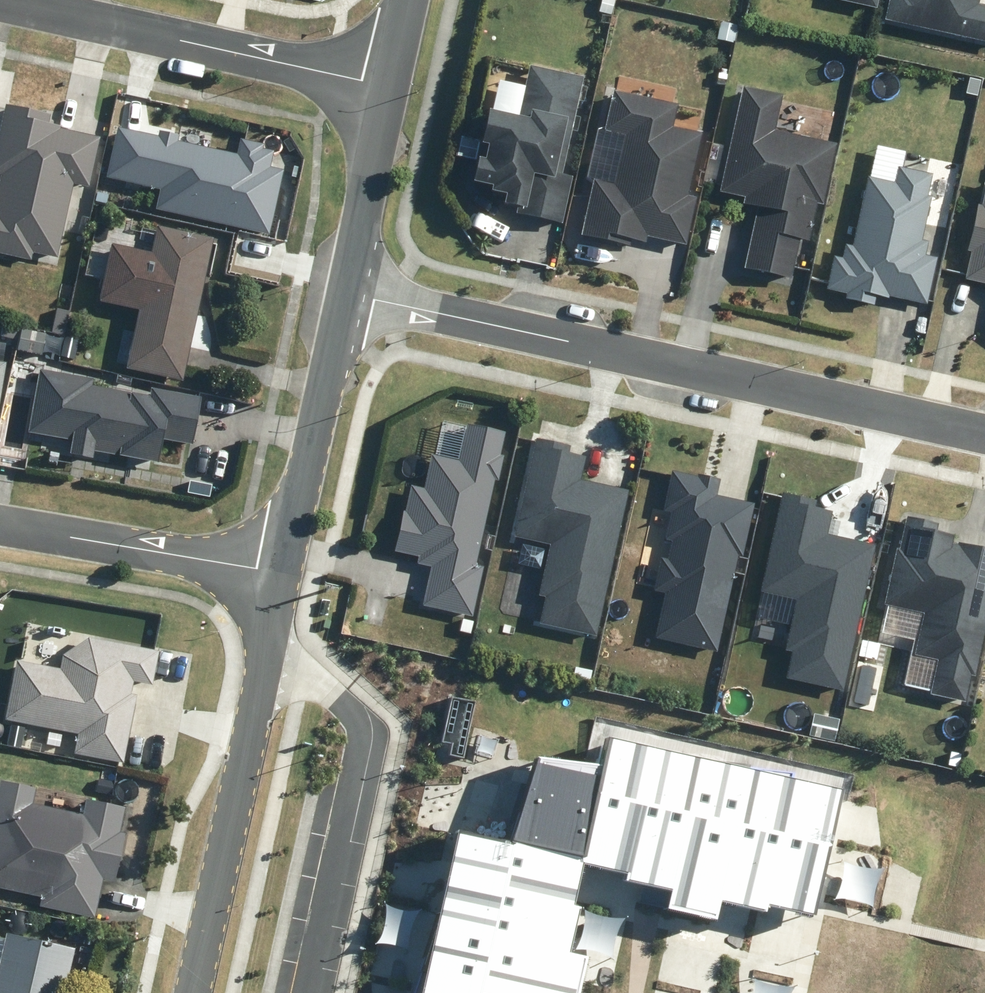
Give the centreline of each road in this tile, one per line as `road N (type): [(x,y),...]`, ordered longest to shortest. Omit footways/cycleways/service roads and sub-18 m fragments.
road 1 (residential): [(984,436),(348,293)]
road 2 (residential): [(190,992),(276,572)]
road 3 (residential): [(0,2),(386,85)]
road 4 (residential): [(276,572),(348,293)]
road 5 (residential): [(276,572),(0,524)]
road 6 (residential): [(348,293),(386,85)]

